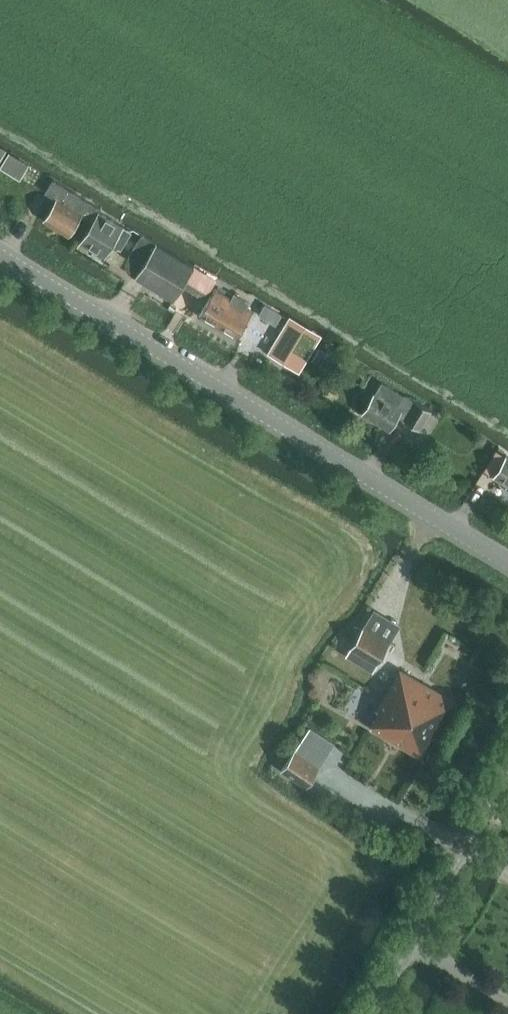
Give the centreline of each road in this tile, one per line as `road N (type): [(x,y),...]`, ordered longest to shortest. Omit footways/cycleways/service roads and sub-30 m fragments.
road 1 (tertiary): [(507,564),(0,256)]
road 2 (tertiary): [(368,1013),(507,763)]

